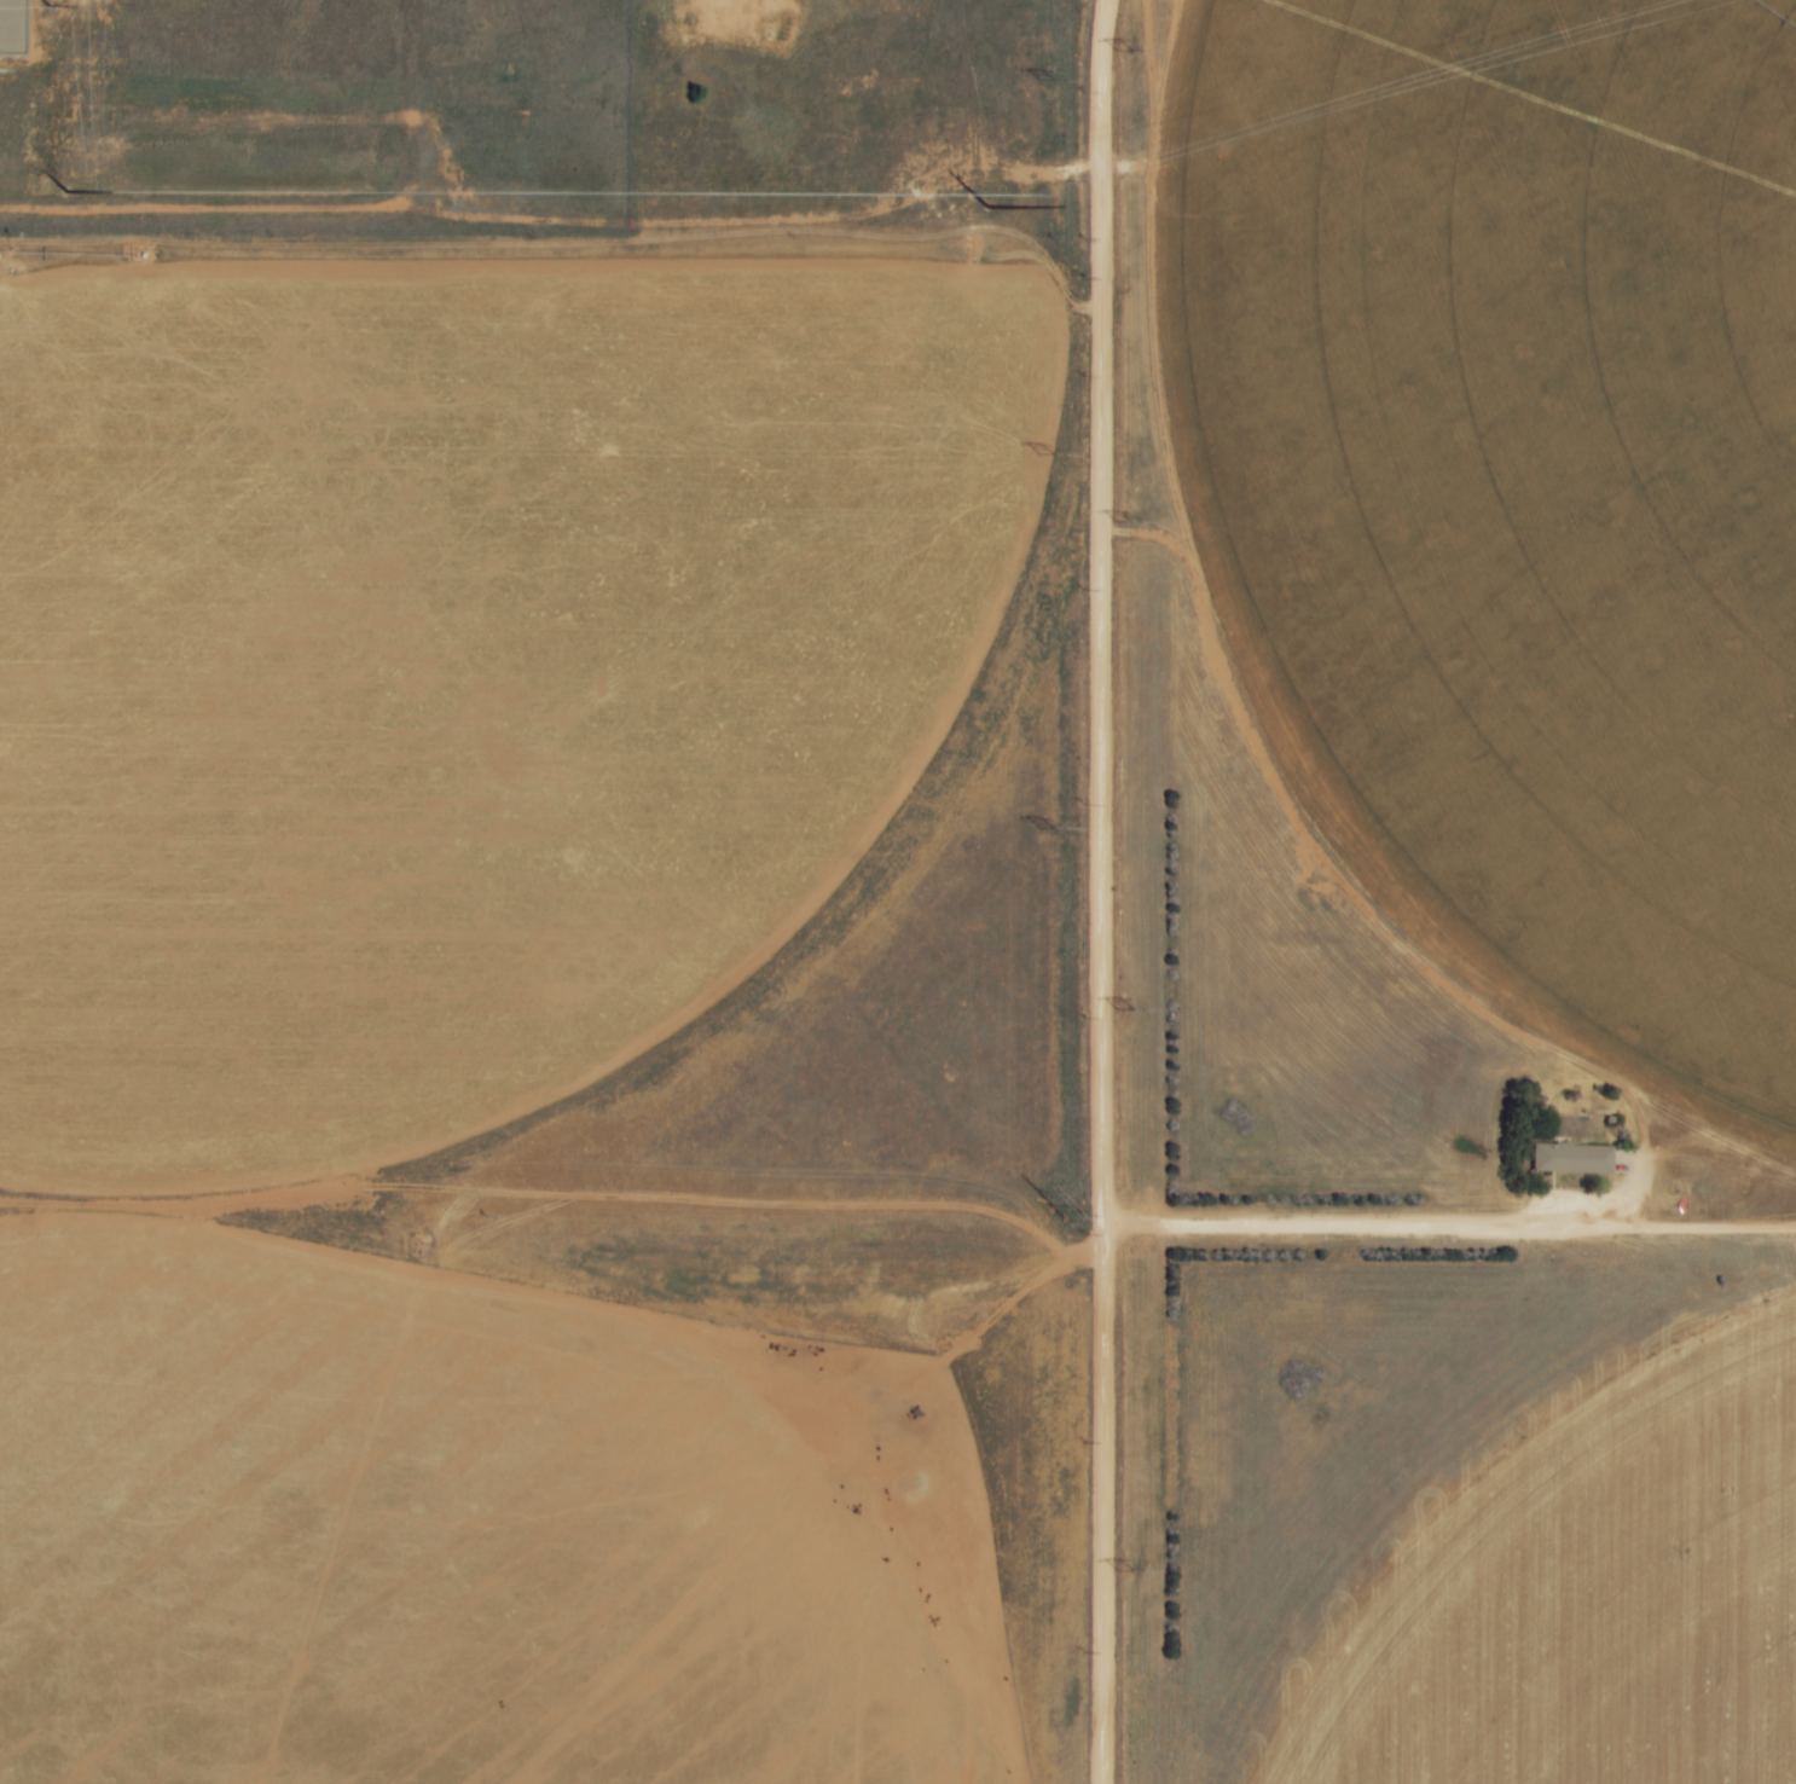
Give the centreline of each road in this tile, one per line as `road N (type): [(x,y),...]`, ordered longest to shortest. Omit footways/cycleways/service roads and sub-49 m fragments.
road 1 (residential): [(1109,1783),(1105,1604),(1119,1256),(1102,875),(1106,0)]
road 2 (residential): [(1118,1233),(1795,1231)]

